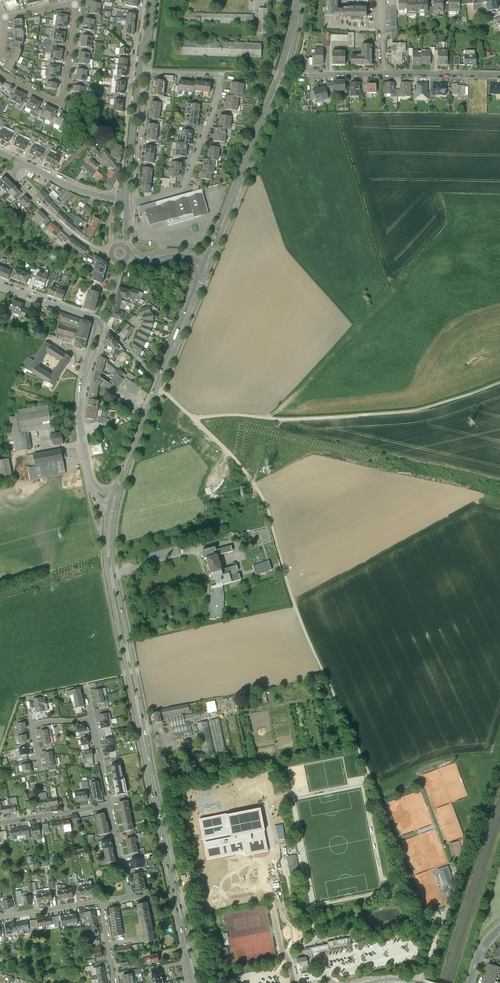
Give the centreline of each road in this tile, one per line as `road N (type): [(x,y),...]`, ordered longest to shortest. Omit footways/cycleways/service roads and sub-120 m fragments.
road 1 (track): [(432,946),(294,602),(262,496),(192,417)]
road 2 (primary): [(195,982),(111,572),(113,504)]
road 3 (track): [(499,381),(405,411),(192,417)]
road 4 (primary): [(207,266),(283,75),(299,0)]
road 5 (residential): [(140,71),(220,74),(219,88),(180,191),(125,199)]
road 6 (primary): [(113,504),(207,266)]
road 7 (unclassified): [(100,322),(80,418),(91,482),(113,504)]
road 8 (residential): [(78,2),(61,100),(0,74)]
road 9 (tertiary): [(12,178),(62,227),(110,254)]

